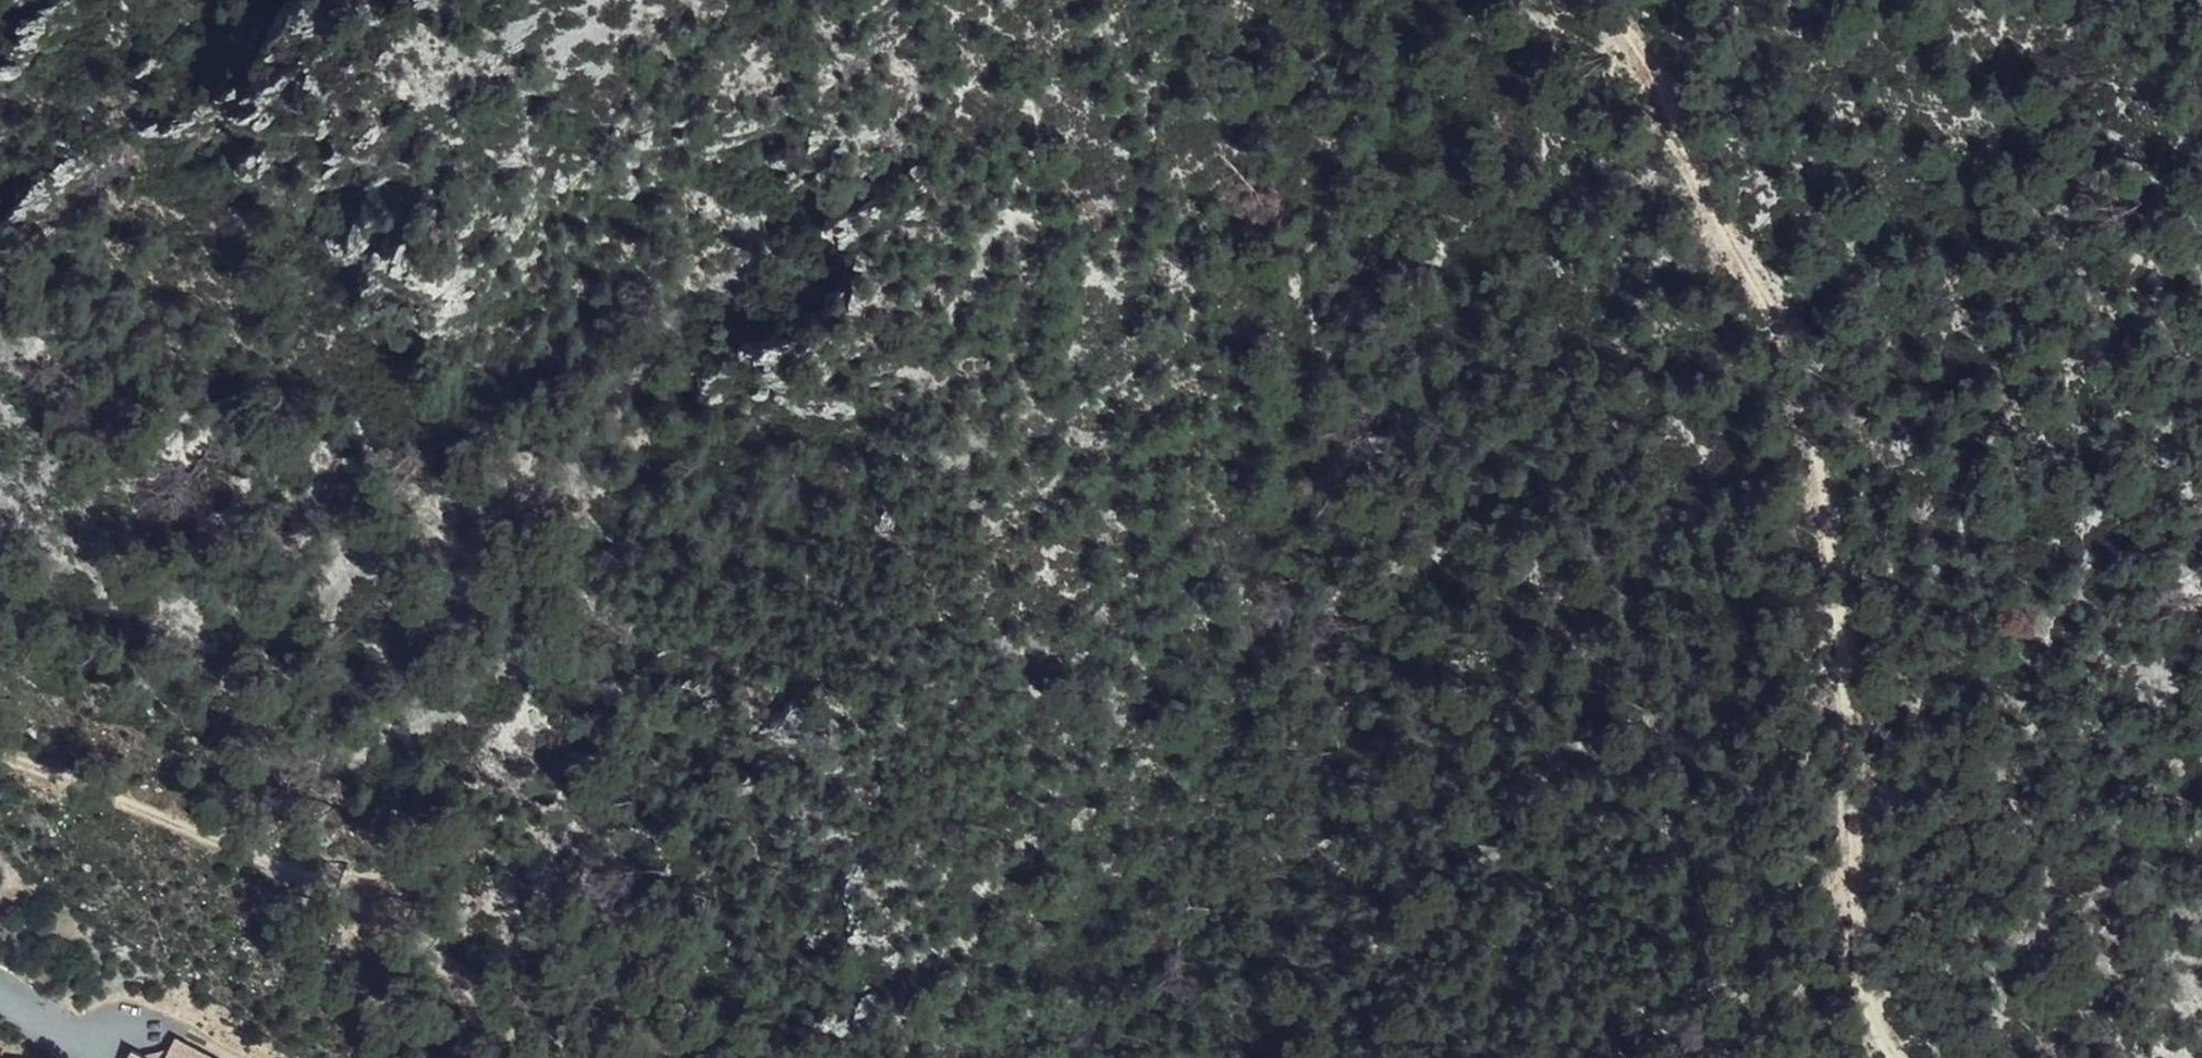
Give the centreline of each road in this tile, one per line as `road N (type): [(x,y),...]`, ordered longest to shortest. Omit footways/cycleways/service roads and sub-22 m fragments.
road 1 (track): [(1909,1057),(1871,981),(1823,406),(1613,0)]
road 2 (track): [(508,1057),(425,958),(275,873),(0,754)]

